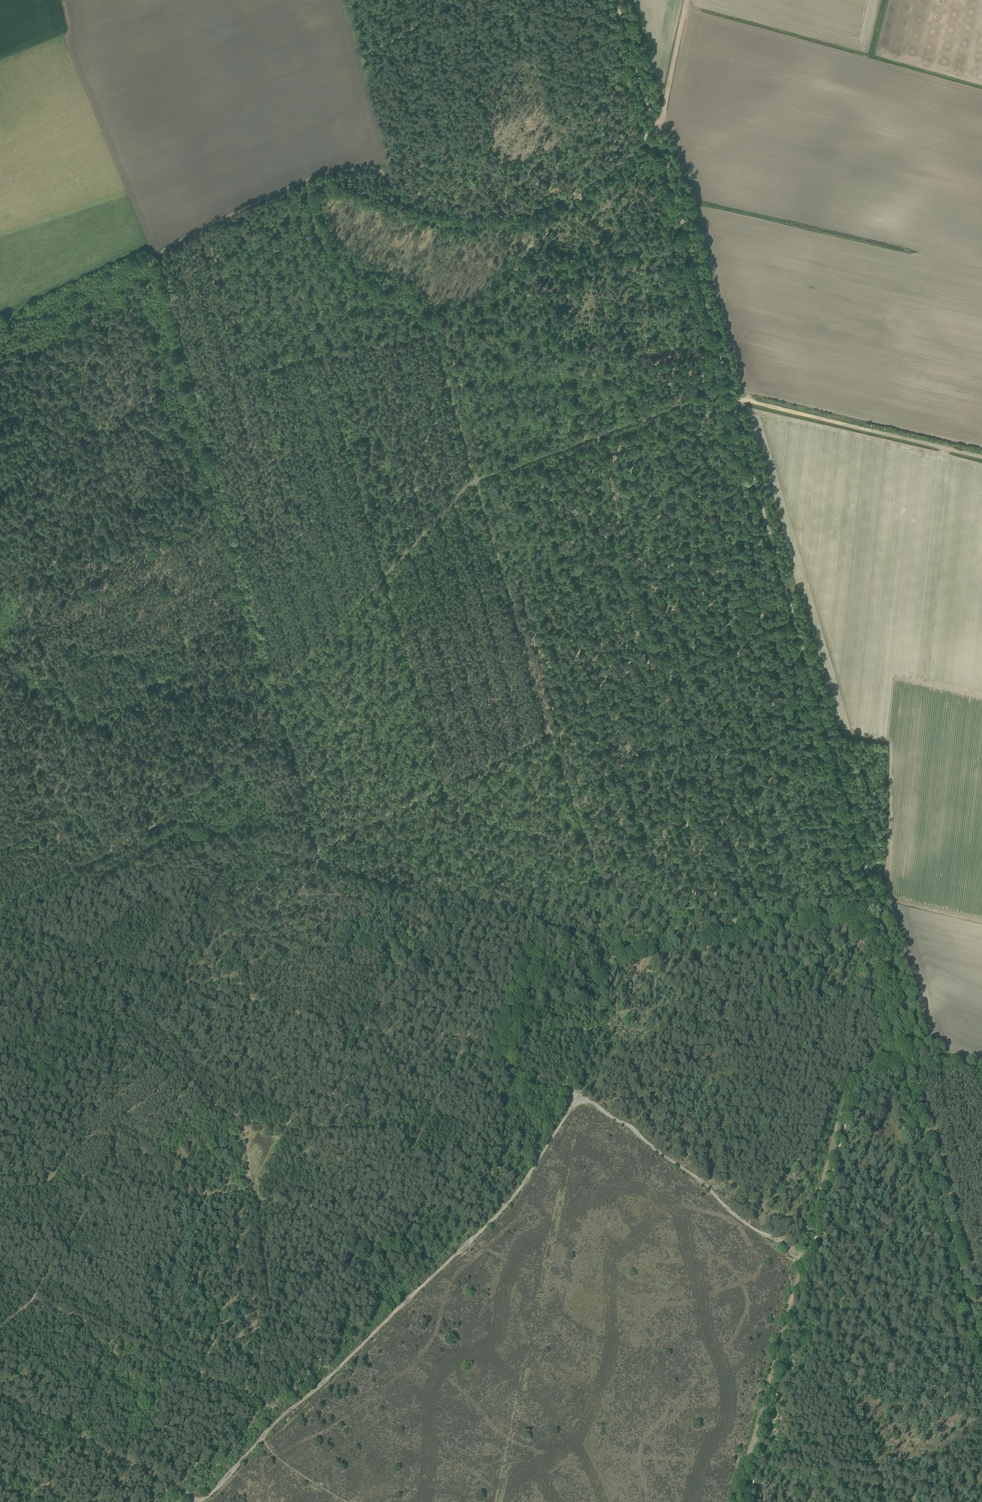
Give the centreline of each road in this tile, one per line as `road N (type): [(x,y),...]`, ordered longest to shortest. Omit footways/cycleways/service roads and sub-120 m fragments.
road 1 (track): [(655,128),(597,184),(530,212),(420,208),(398,200),(386,167),(371,163),(301,179),(152,252),(316,863),(610,948)]
road 2 (track): [(873,908),(732,397)]
road 3 (track): [(732,397),(655,128)]
road 4 (track): [(981,456),(732,397)]
road 5 (track): [(803,1256),(740,1501)]
road 6 (track): [(914,1044),(851,1087),(803,1256)]
road 7 (track): [(914,1044),(873,908)]
road 8 (track): [(655,128),(619,0)]
road 9 (track): [(689,0),(655,128)]
road 10 (track): [(949,1181),(981,1299)]
road 11 (track): [(915,1064),(949,1181)]

